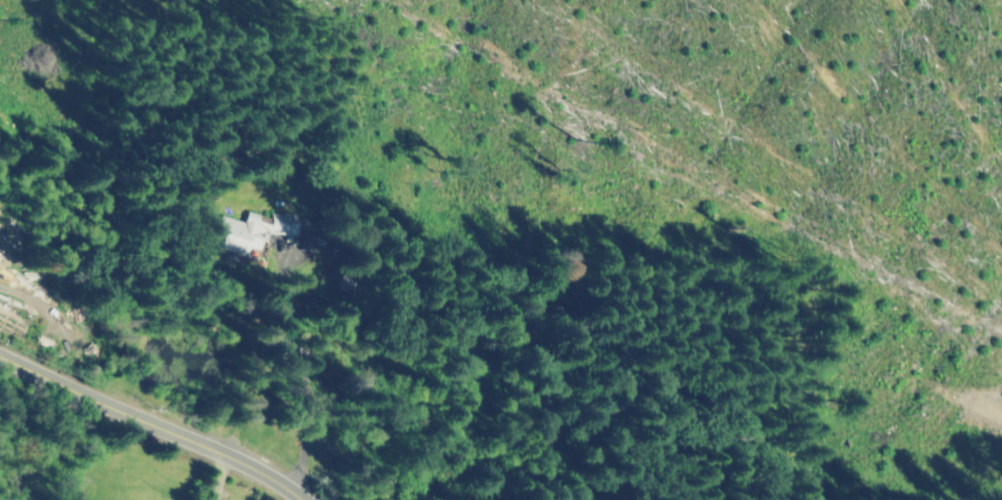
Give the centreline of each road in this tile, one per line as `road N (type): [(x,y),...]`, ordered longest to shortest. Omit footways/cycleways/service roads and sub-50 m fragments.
road 1 (tertiary): [(298,499),(229,455),(0,359)]

